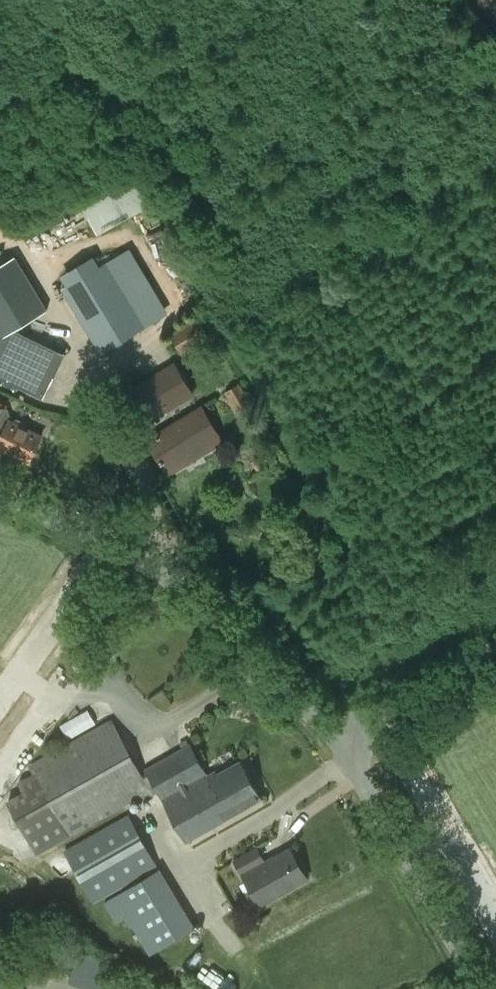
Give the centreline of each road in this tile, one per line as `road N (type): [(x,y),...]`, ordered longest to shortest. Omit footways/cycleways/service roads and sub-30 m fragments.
road 1 (tertiary): [(338,740),(180,573),(0,485)]
road 2 (tertiary): [(477,988),(338,740)]
road 3 (tertiary): [(495,650),(338,740)]

